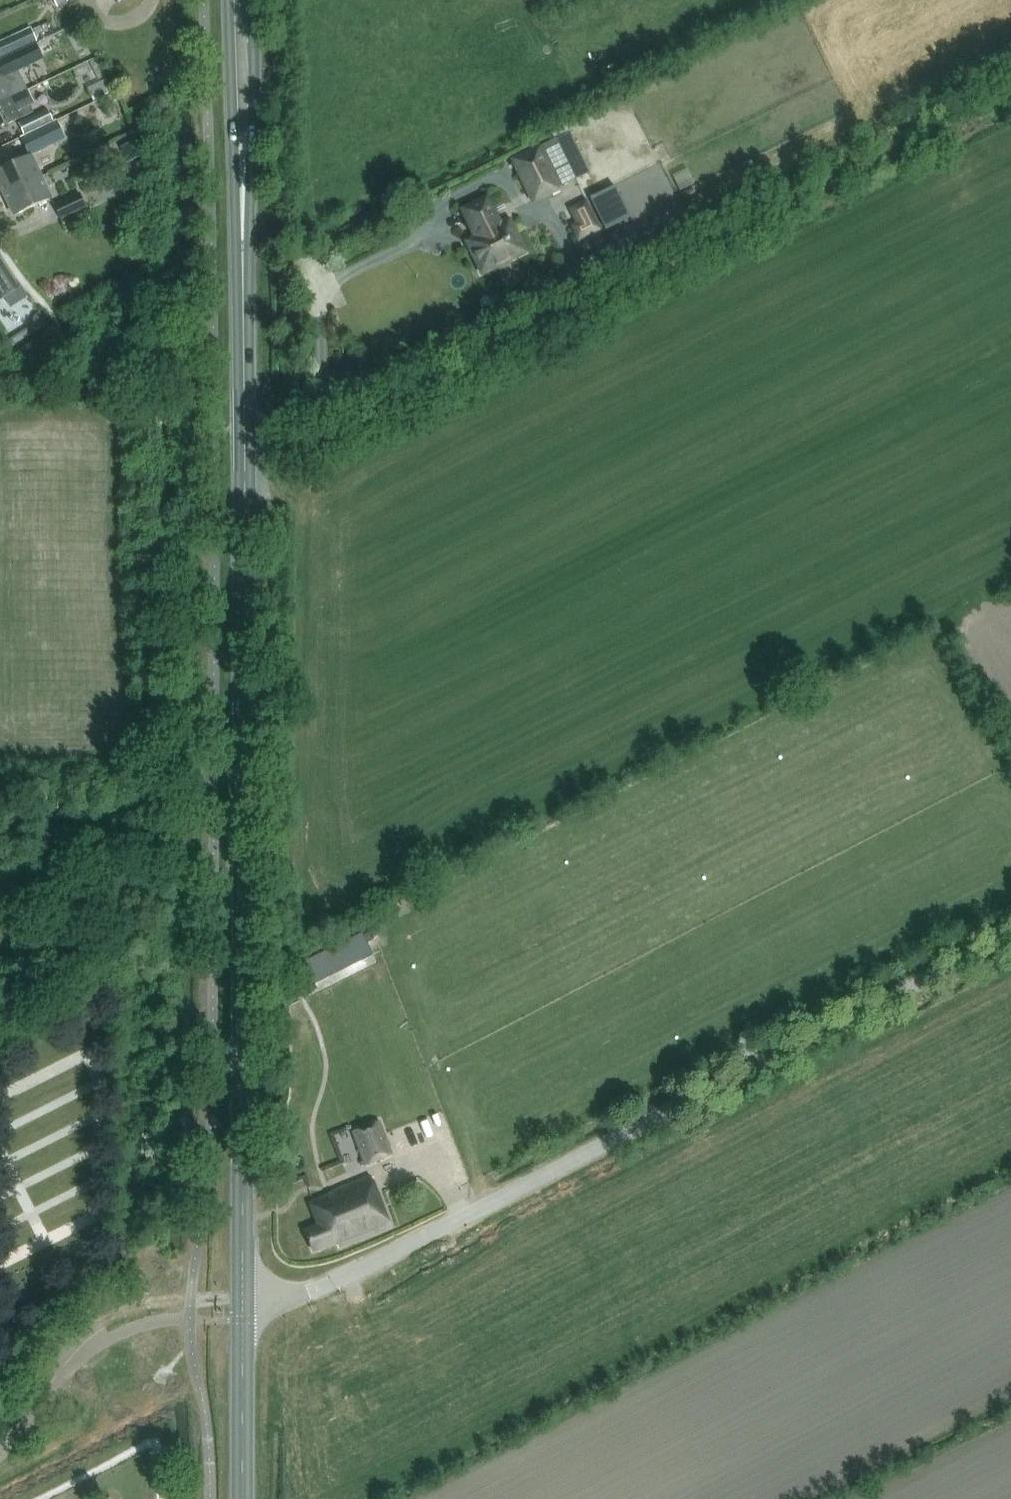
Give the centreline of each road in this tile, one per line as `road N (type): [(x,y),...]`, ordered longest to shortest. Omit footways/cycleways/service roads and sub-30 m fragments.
road 1 (primary): [(243,1498),(243,270)]
road 2 (unclassified): [(1010,935),(575,1159),(499,1266),(359,1344),(330,1374),(314,1414),(312,1498)]
road 3 (primary): [(243,270),(251,223),(251,0)]
road 4 (primary): [(227,0),(243,270)]

